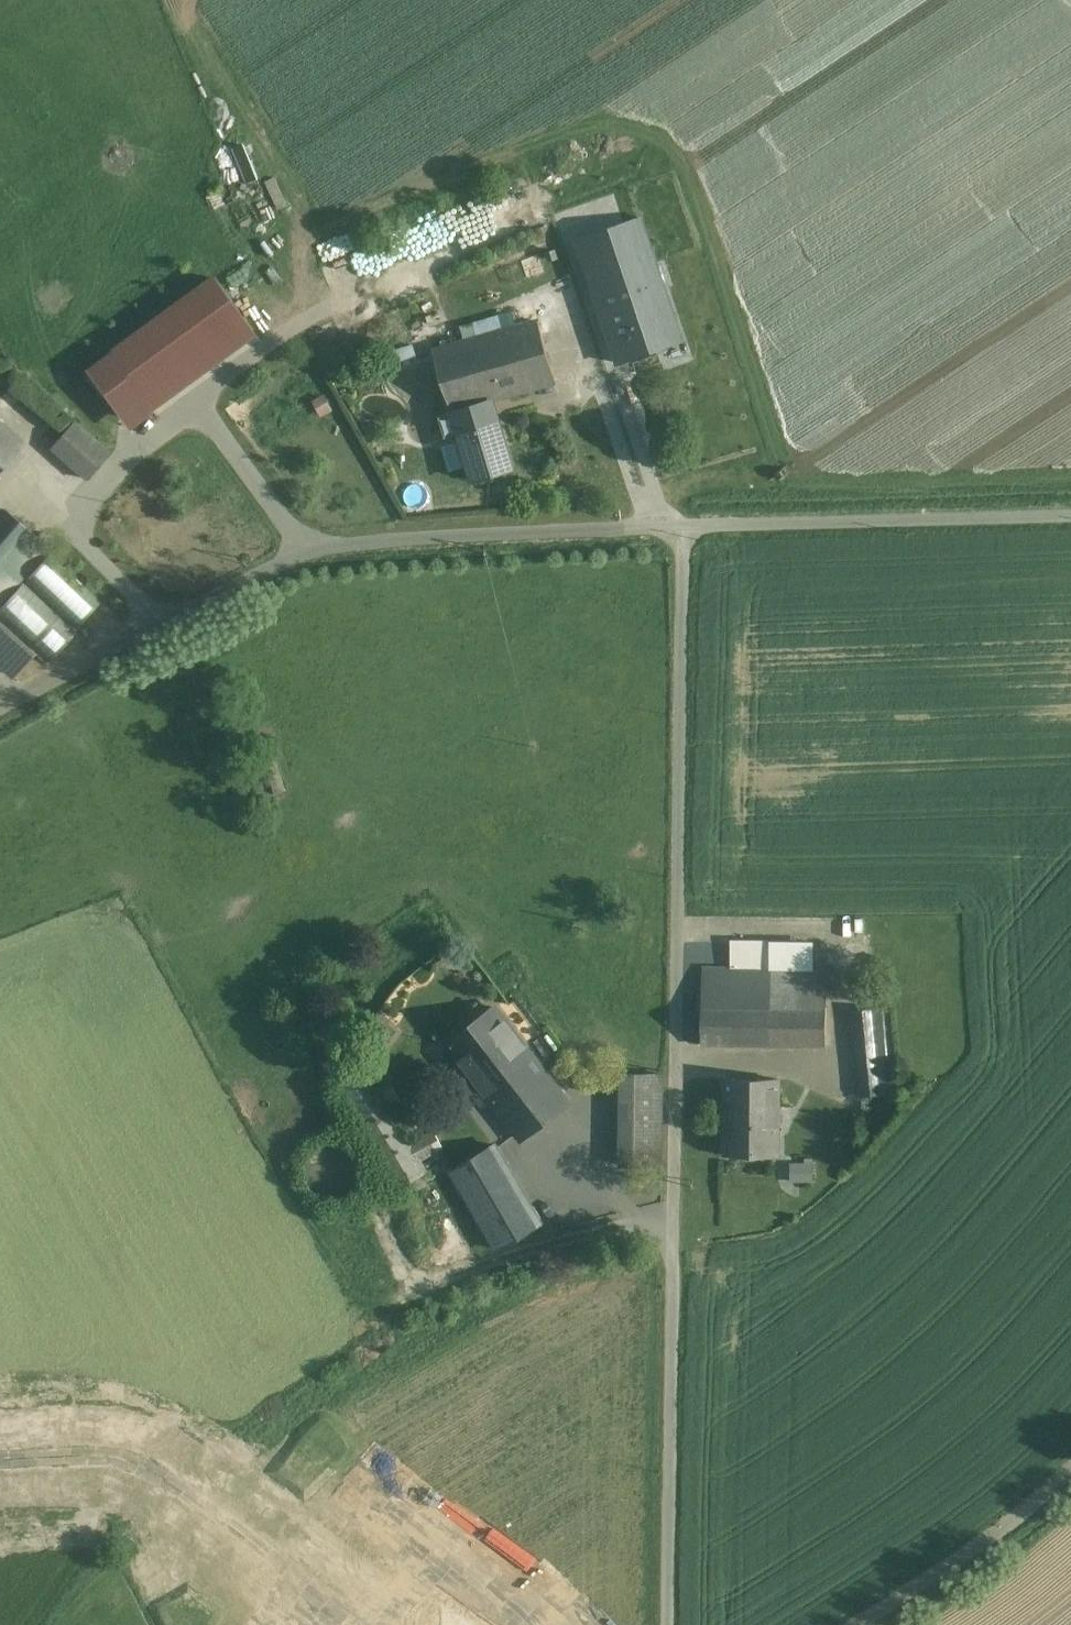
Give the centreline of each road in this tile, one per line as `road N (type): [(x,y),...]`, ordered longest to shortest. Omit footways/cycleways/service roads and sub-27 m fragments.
road 1 (unclassified): [(665,1624),(684,526)]
road 2 (unclassified): [(0,707),(215,595),(325,548),(684,526)]
road 3 (unclassified): [(684,526),(1070,516)]
road 4 (unclassified): [(852,1624),(1031,1505),(1070,1468)]

